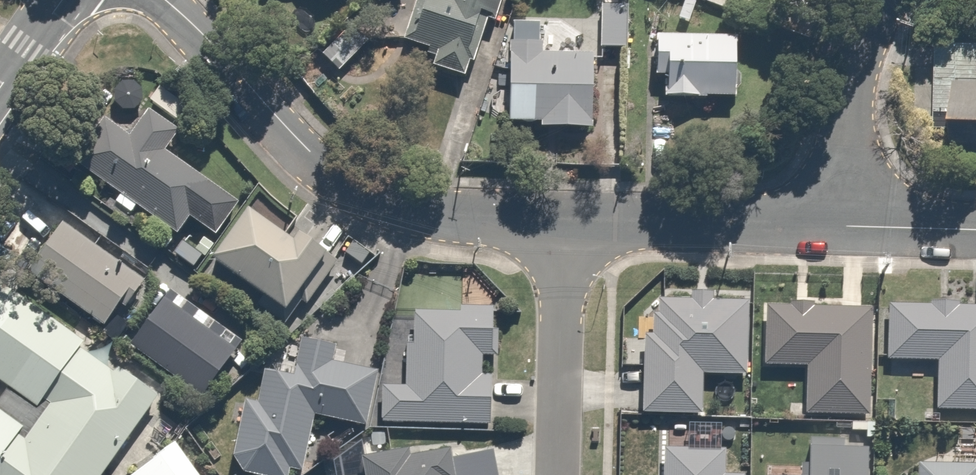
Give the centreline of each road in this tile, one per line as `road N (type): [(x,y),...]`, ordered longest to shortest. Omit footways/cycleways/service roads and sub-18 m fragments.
road 1 (residential): [(567,224),(410,217),(355,189),(316,160),(165,0)]
road 2 (residential): [(838,225),(567,224)]
road 3 (residential): [(563,474),(567,224)]
road 4 (residential): [(890,0),(848,92),(838,225)]
road 5 (residential): [(975,228),(838,225)]

